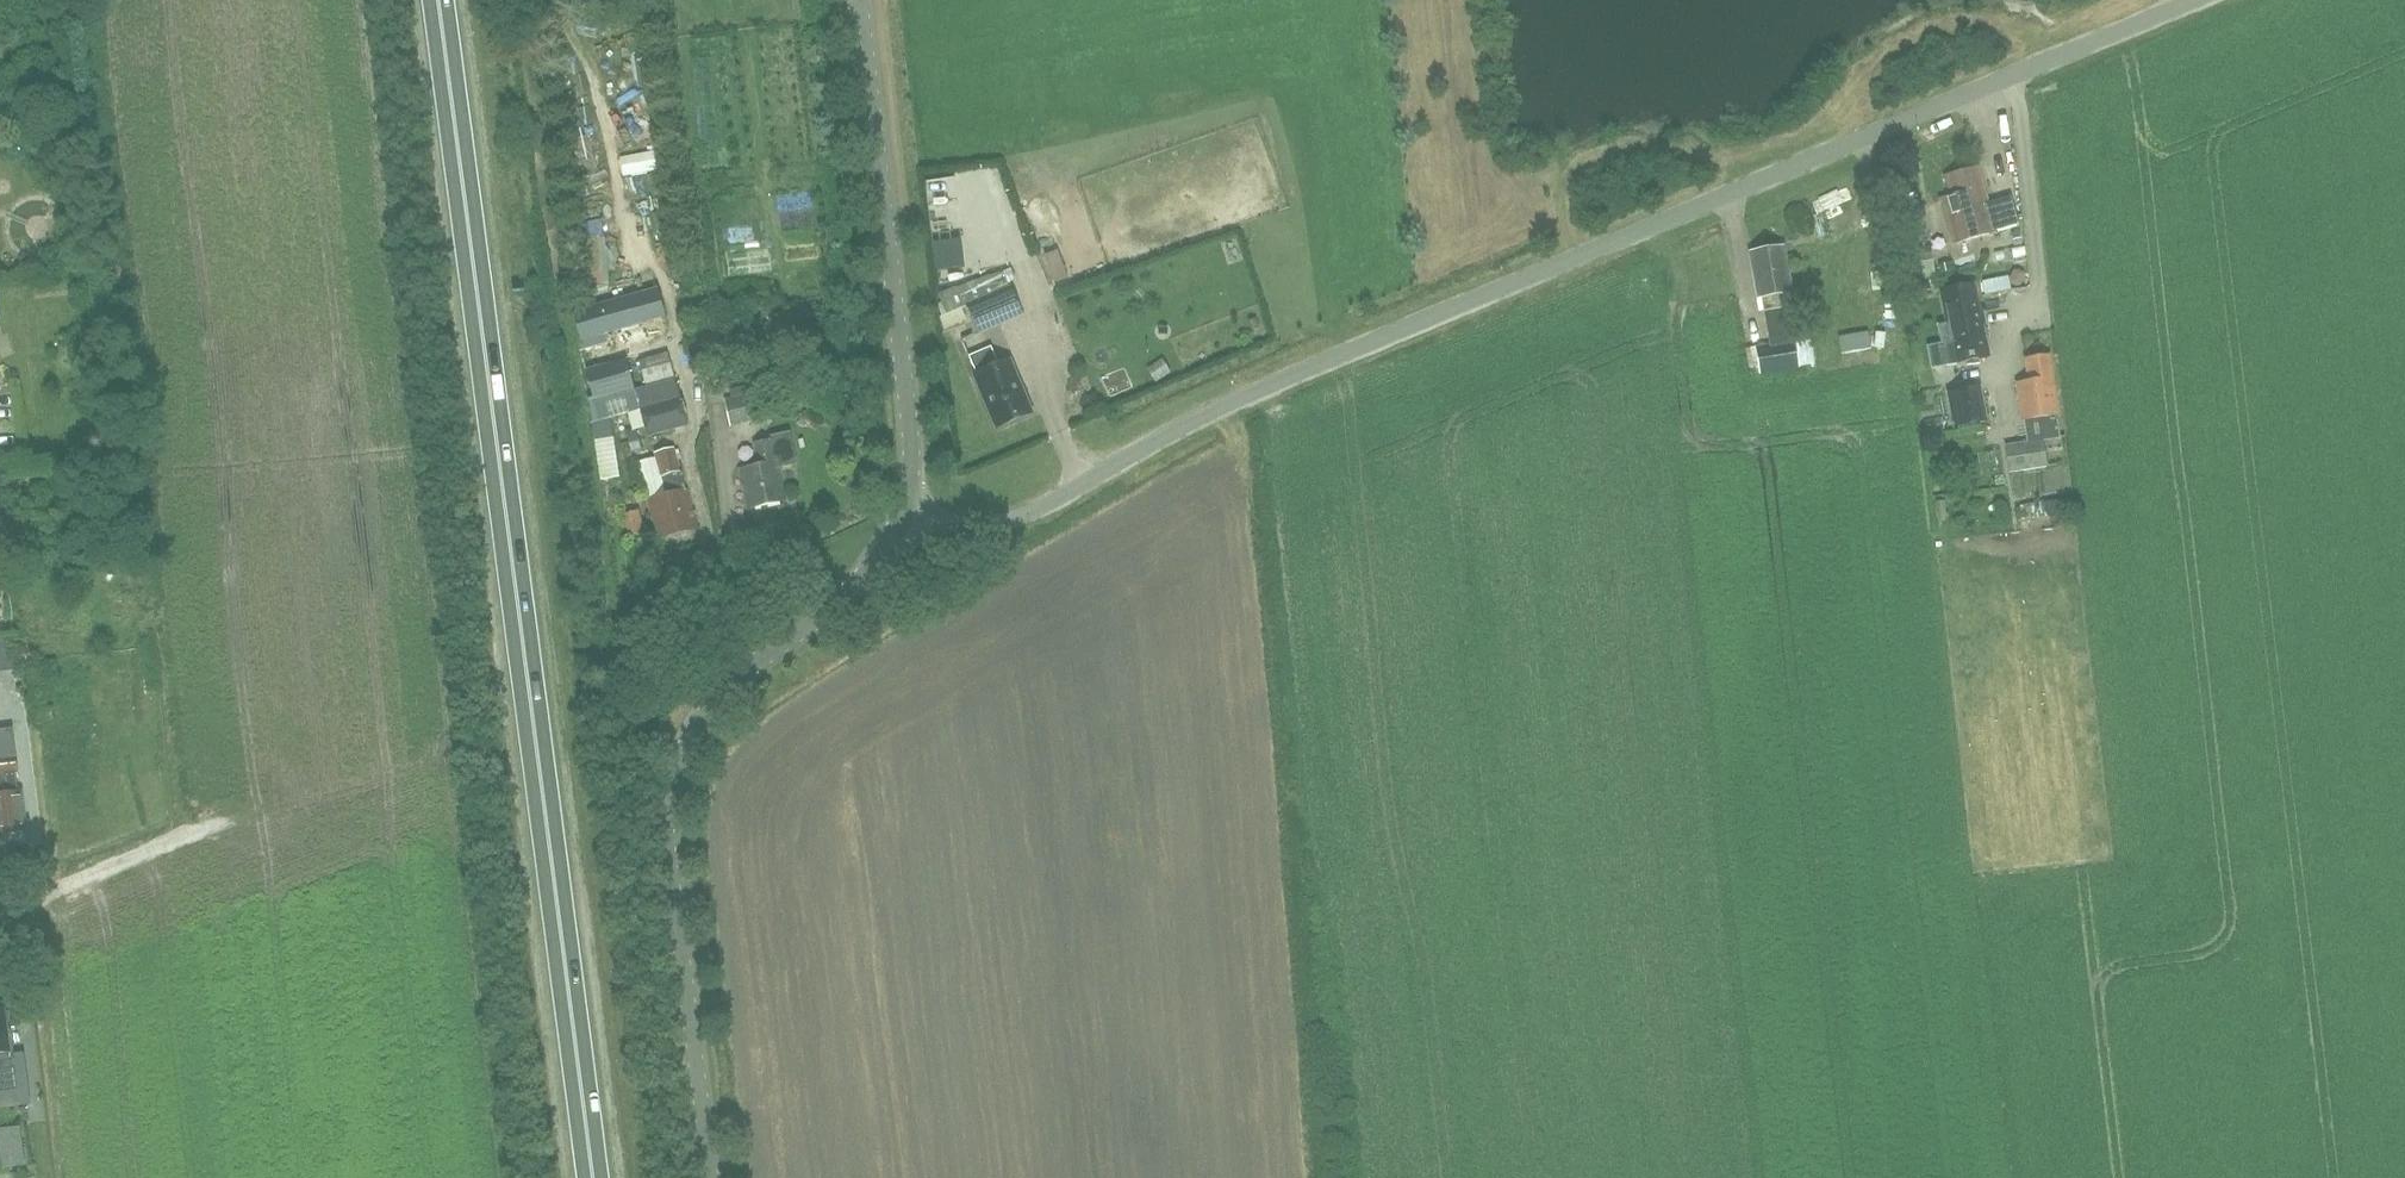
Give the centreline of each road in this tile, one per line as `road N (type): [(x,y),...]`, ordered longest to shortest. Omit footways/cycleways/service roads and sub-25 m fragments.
road 1 (unclassified): [(903,515),(986,523),(1022,517),(1182,425),(2195,0)]
road 2 (trunk): [(592,1177),(436,0)]
road 3 (unclassified): [(712,1177),(672,873),(673,787),(690,731),(728,687),(852,589),(887,549),(903,515)]
road 4 (unclassified): [(903,515),(912,436),(860,0)]
road 5 (unclassified): [(0,914),(246,812)]

